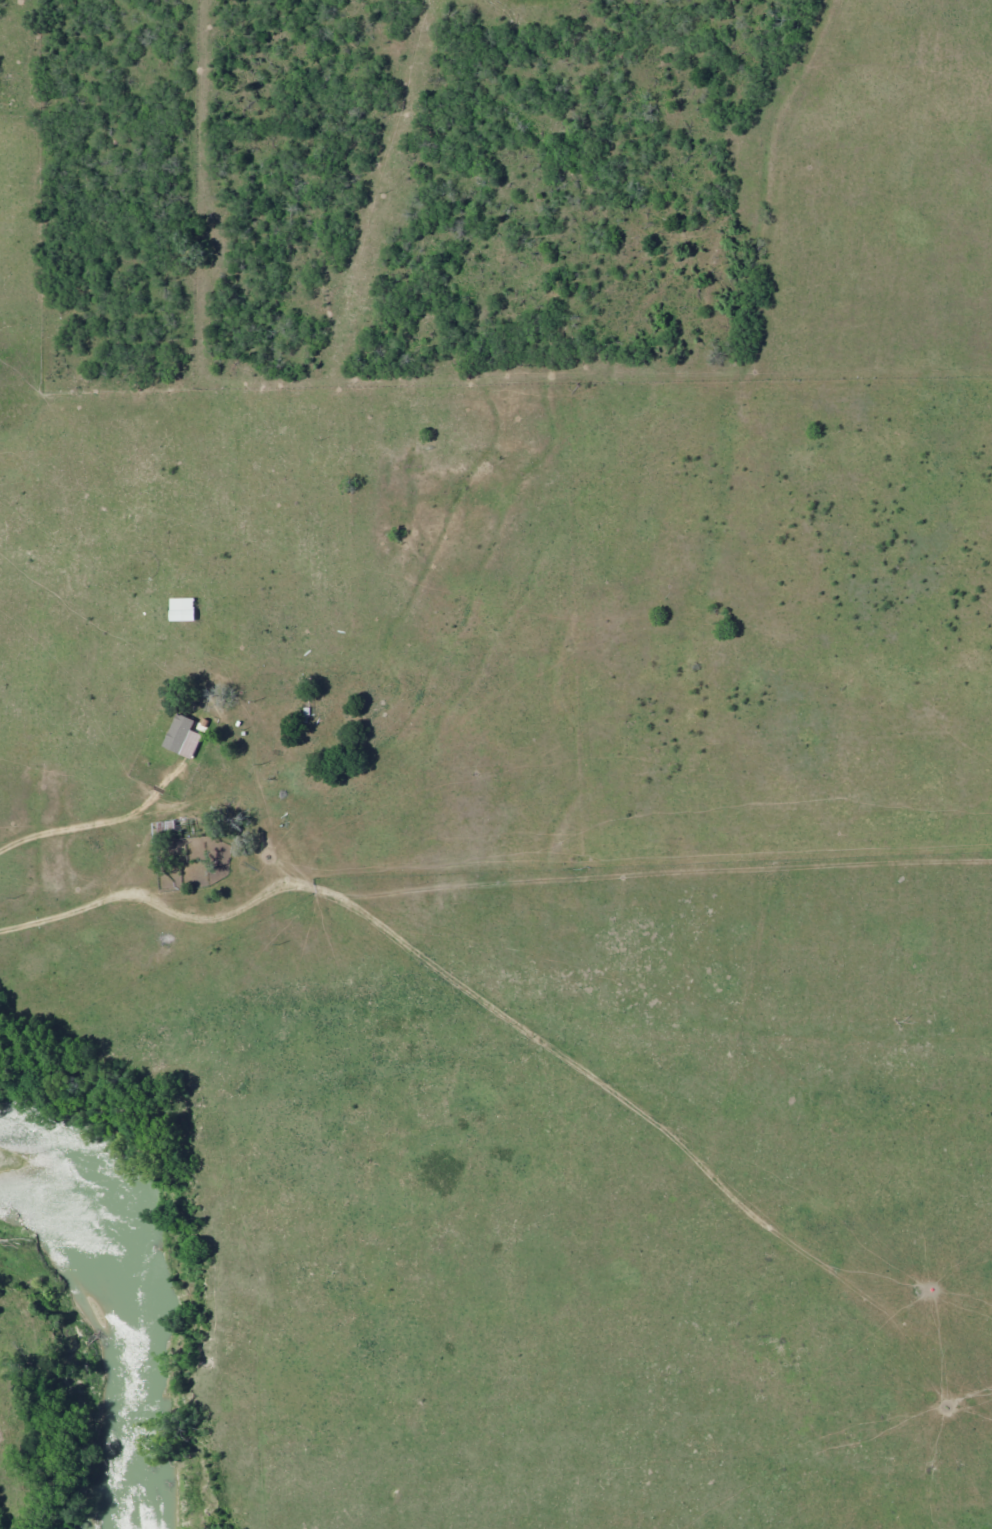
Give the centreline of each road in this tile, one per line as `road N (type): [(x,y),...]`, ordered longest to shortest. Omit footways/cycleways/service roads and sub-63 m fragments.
road 1 (residential): [(991,1413),(846,1329),(552,1012),(415,938),(286,900),(105,898)]
road 2 (residential): [(105,898),(182,1149),(279,1528)]

